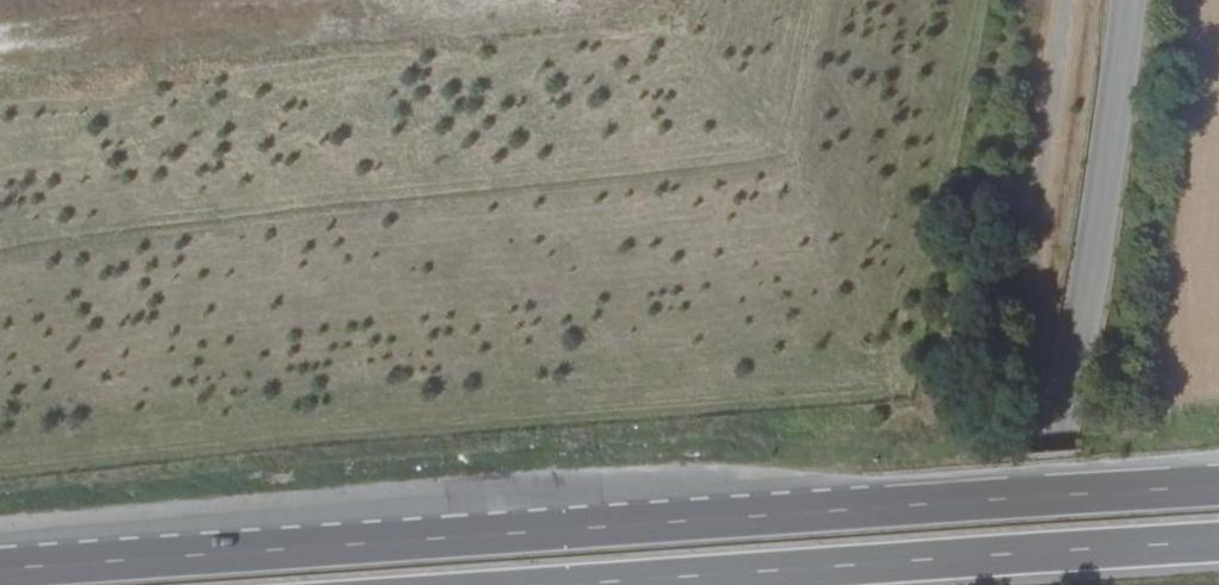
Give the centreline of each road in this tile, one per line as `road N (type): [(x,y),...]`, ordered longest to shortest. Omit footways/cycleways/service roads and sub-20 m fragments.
road 1 (trunk): [(1218,485),(0,567)]
road 2 (trunk): [(607,584),(1218,543)]
road 3 (tertiary): [(1134,0),(1110,173),(1033,584)]

